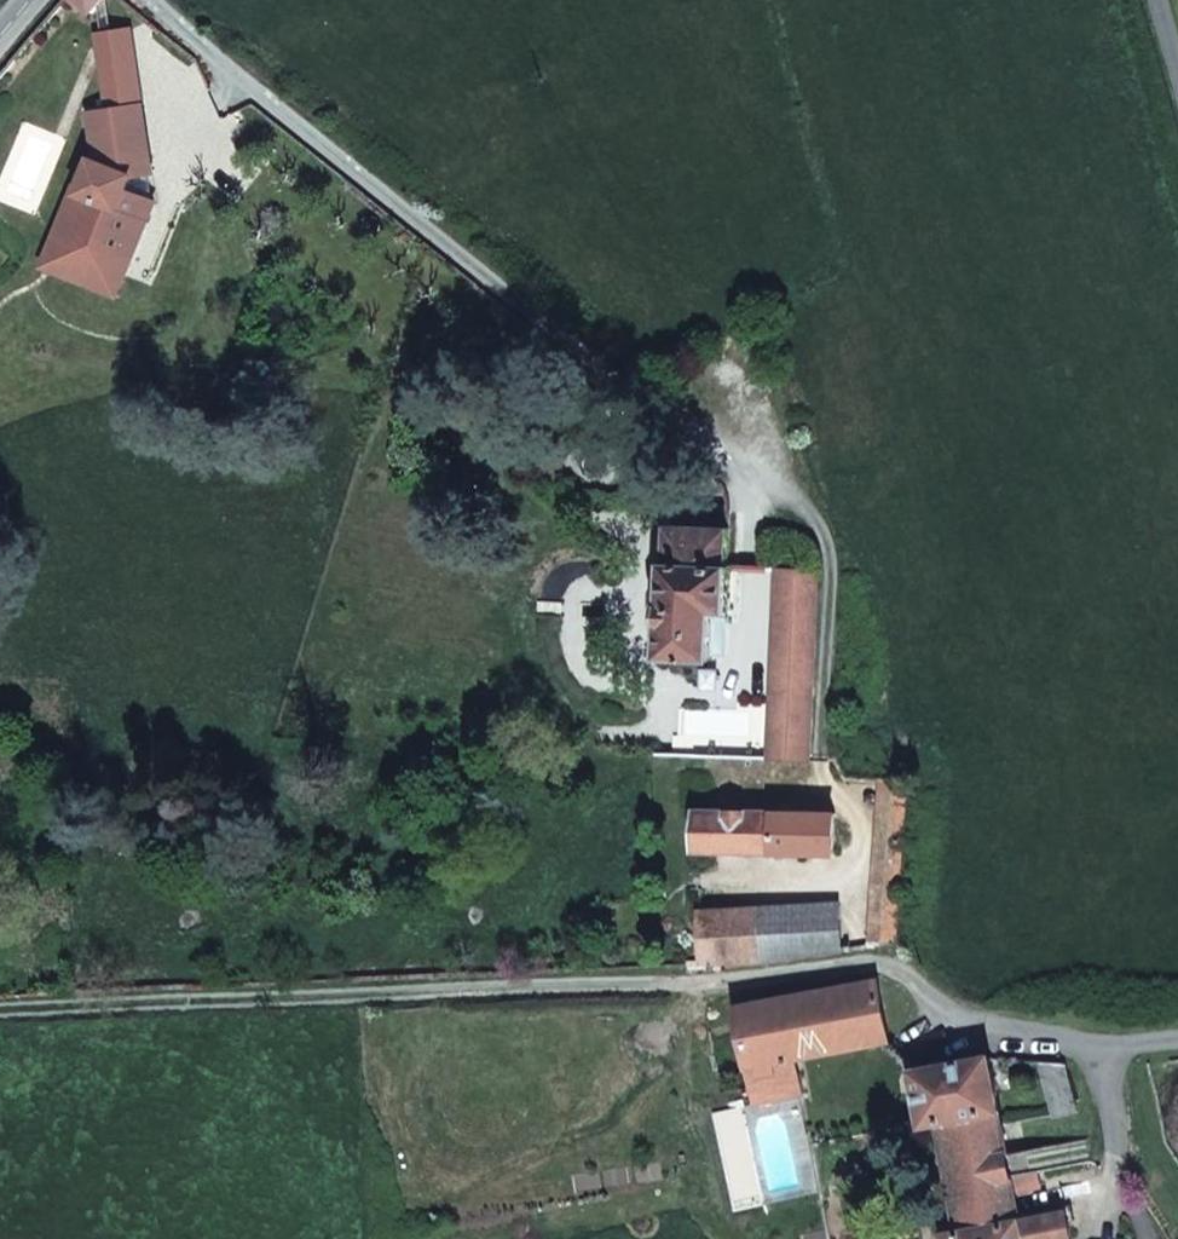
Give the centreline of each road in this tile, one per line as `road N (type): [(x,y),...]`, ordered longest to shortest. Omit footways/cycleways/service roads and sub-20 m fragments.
road 1 (track): [(740,979),(556,979),(0,1012)]
road 2 (unclassified): [(1177,1043),(1114,1051),(1042,1040),(927,1002),(903,971),(878,962),(740,979)]

